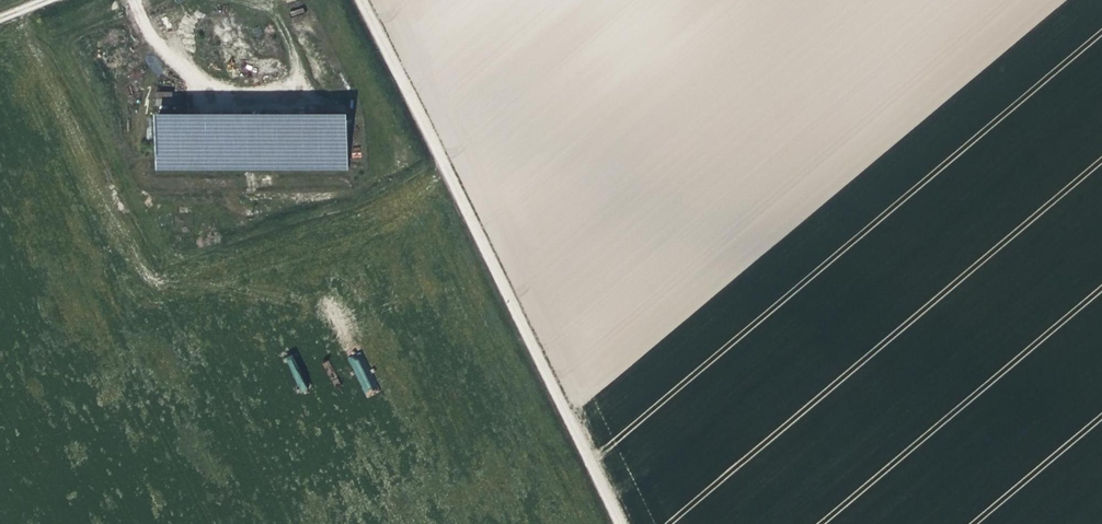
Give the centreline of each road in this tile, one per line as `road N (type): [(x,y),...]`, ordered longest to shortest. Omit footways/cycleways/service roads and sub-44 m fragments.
road 1 (track): [(622,523),(363,0)]

